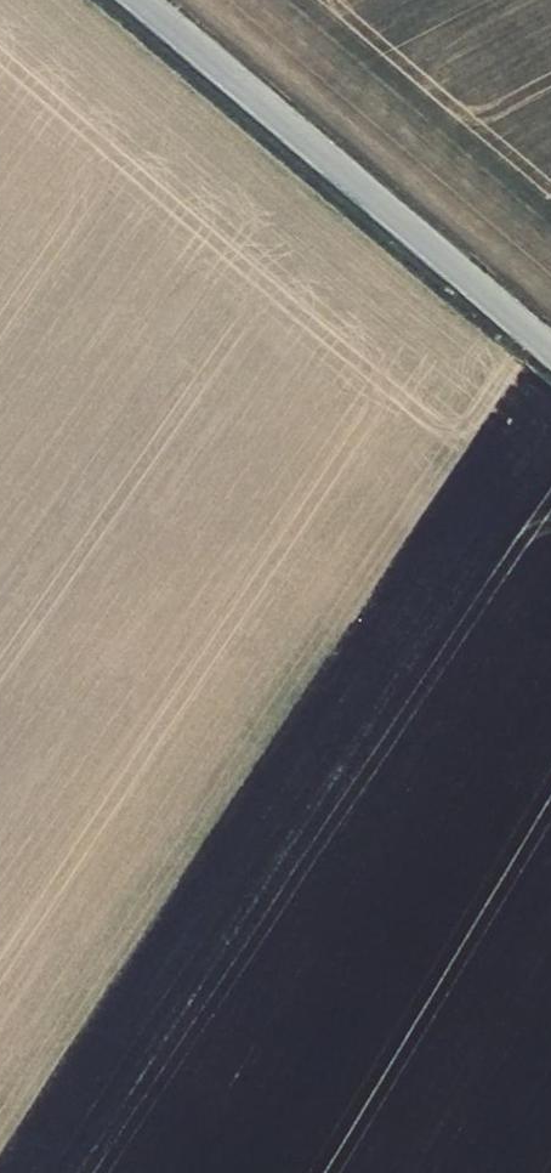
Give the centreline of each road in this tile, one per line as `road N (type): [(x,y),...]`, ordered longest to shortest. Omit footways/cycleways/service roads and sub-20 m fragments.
road 1 (unclassified): [(143,0),(550,350)]

